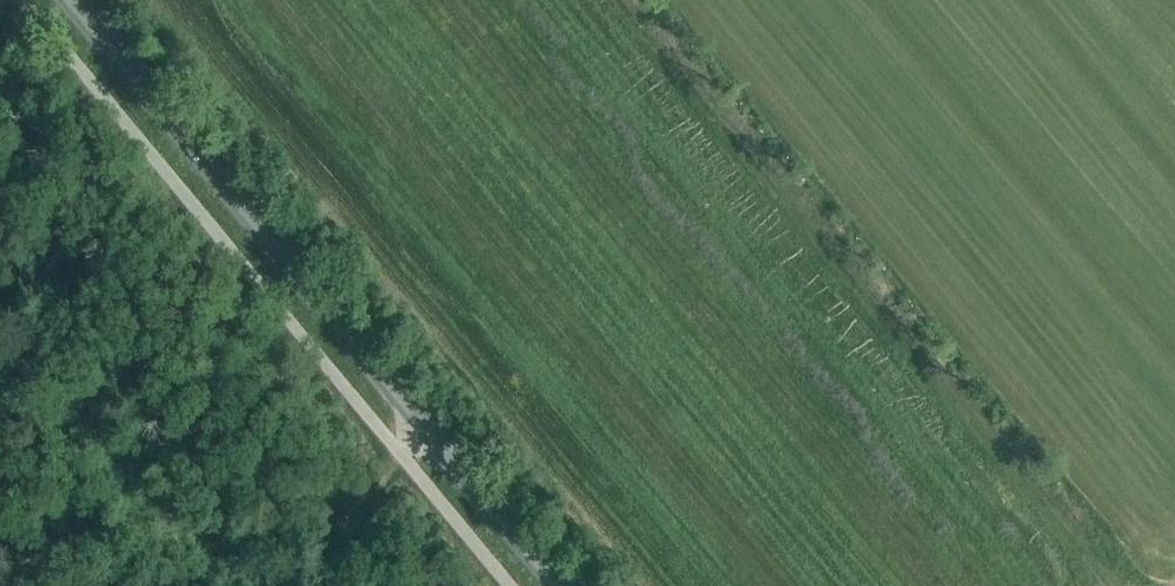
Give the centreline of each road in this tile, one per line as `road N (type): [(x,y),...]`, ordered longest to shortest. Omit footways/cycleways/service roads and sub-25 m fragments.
road 1 (tertiary): [(564,585),(76,0)]

